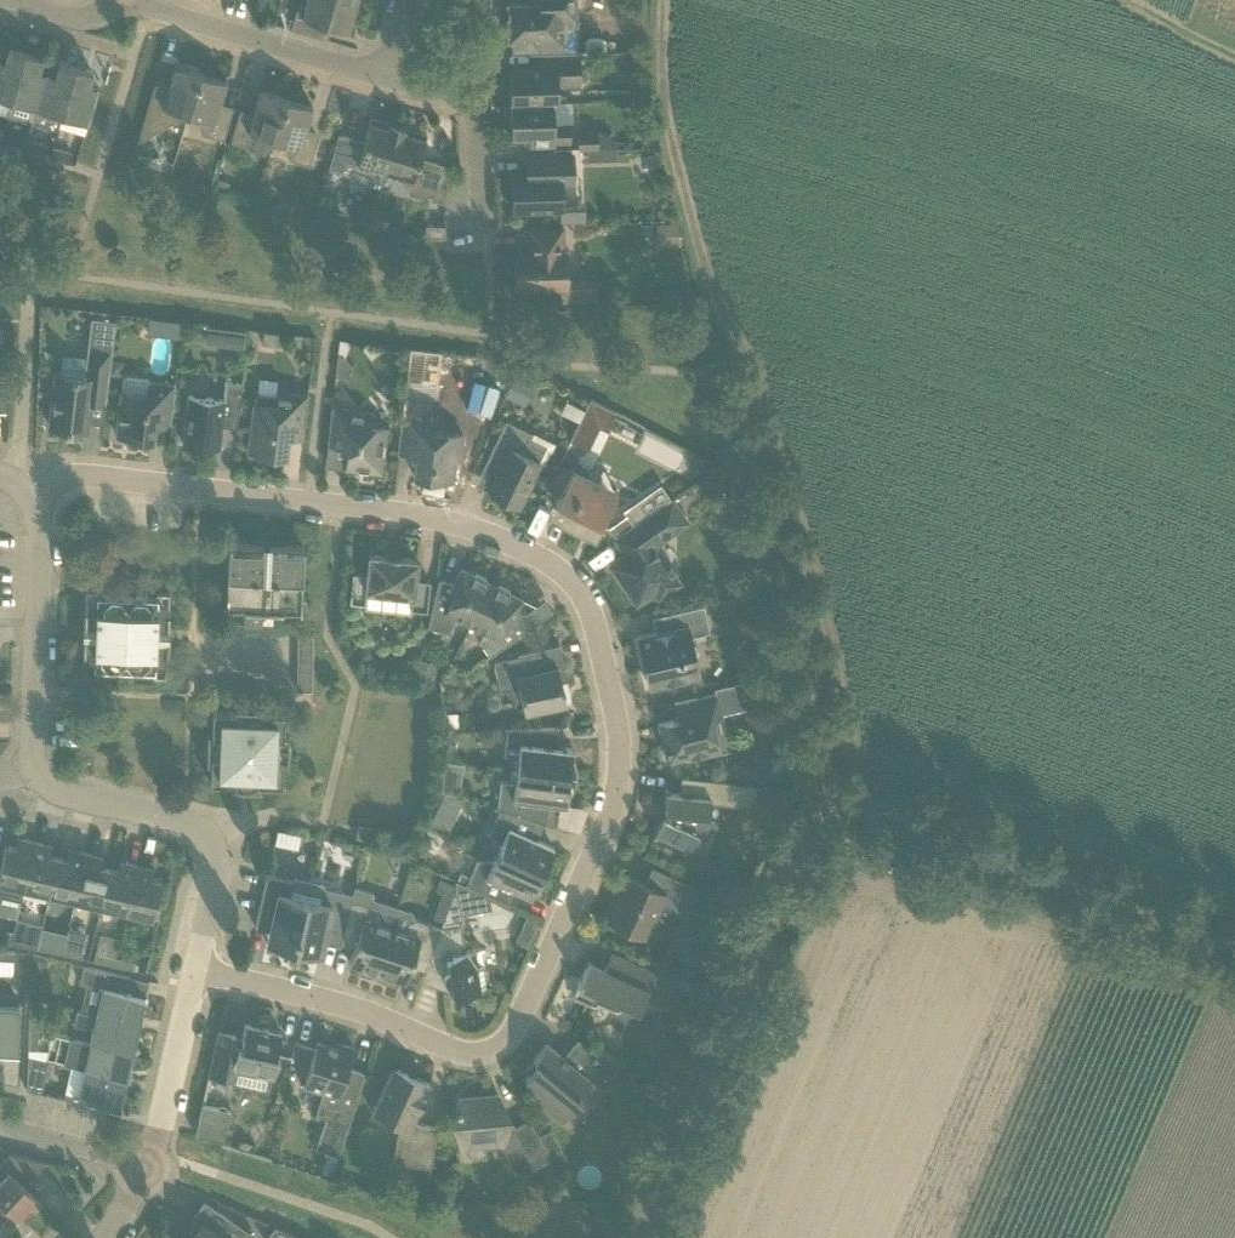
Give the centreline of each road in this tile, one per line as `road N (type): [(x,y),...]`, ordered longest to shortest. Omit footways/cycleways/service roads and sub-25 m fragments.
road 1 (residential): [(195,978),(337,1009),(449,1055),(486,1056),(512,1046),(613,804),(612,711),(581,601),(554,568),(454,524),(98,484),(33,505)]
road 2 (unclassified): [(625,1237),(798,850),(825,813)]
road 3 (track): [(825,813),(814,722),(721,375)]
road 4 (unclassified): [(1234,947),(894,816),(845,807),(825,813)]
road 5 (residential): [(195,978),(216,875),(205,844),(187,828),(54,790),(32,770)]
road 6 (residential): [(130,0),(326,69),(361,72),(389,64)]
road 7 (residential): [(32,770),(39,537),(33,505)]
road 8 (residential): [(389,64),(477,134),(475,235)]
road 9 (residential): [(143,1166),(195,978)]
road 10 (residential): [(143,1166),(0,1125)]
road 11 (residential): [(4,0),(74,17),(123,0)]

